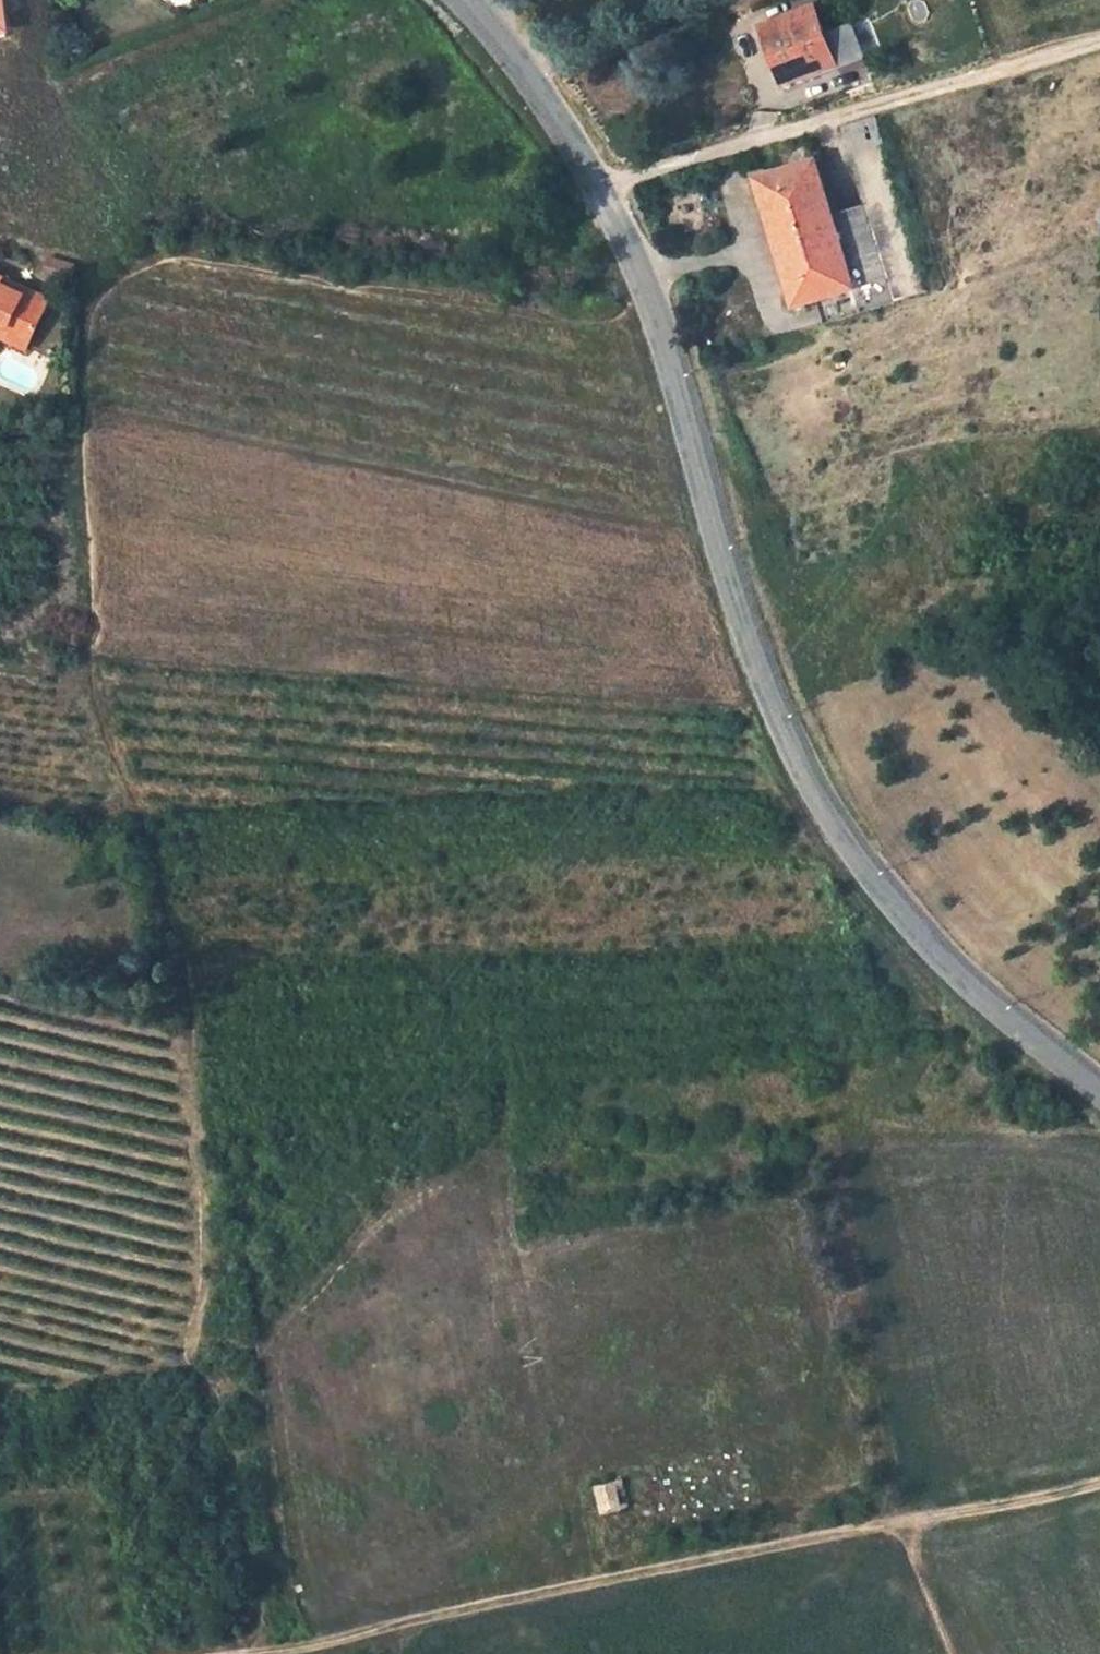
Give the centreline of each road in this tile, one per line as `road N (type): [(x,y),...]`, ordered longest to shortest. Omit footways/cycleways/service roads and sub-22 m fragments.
road 1 (tertiary): [(465,0),(511,50),(600,182),(659,325),(773,696),(842,840),(950,965),(1099,1086)]
road 2 (track): [(249,1653),(1099,1483)]
road 3 (track): [(1099,42),(600,182)]

